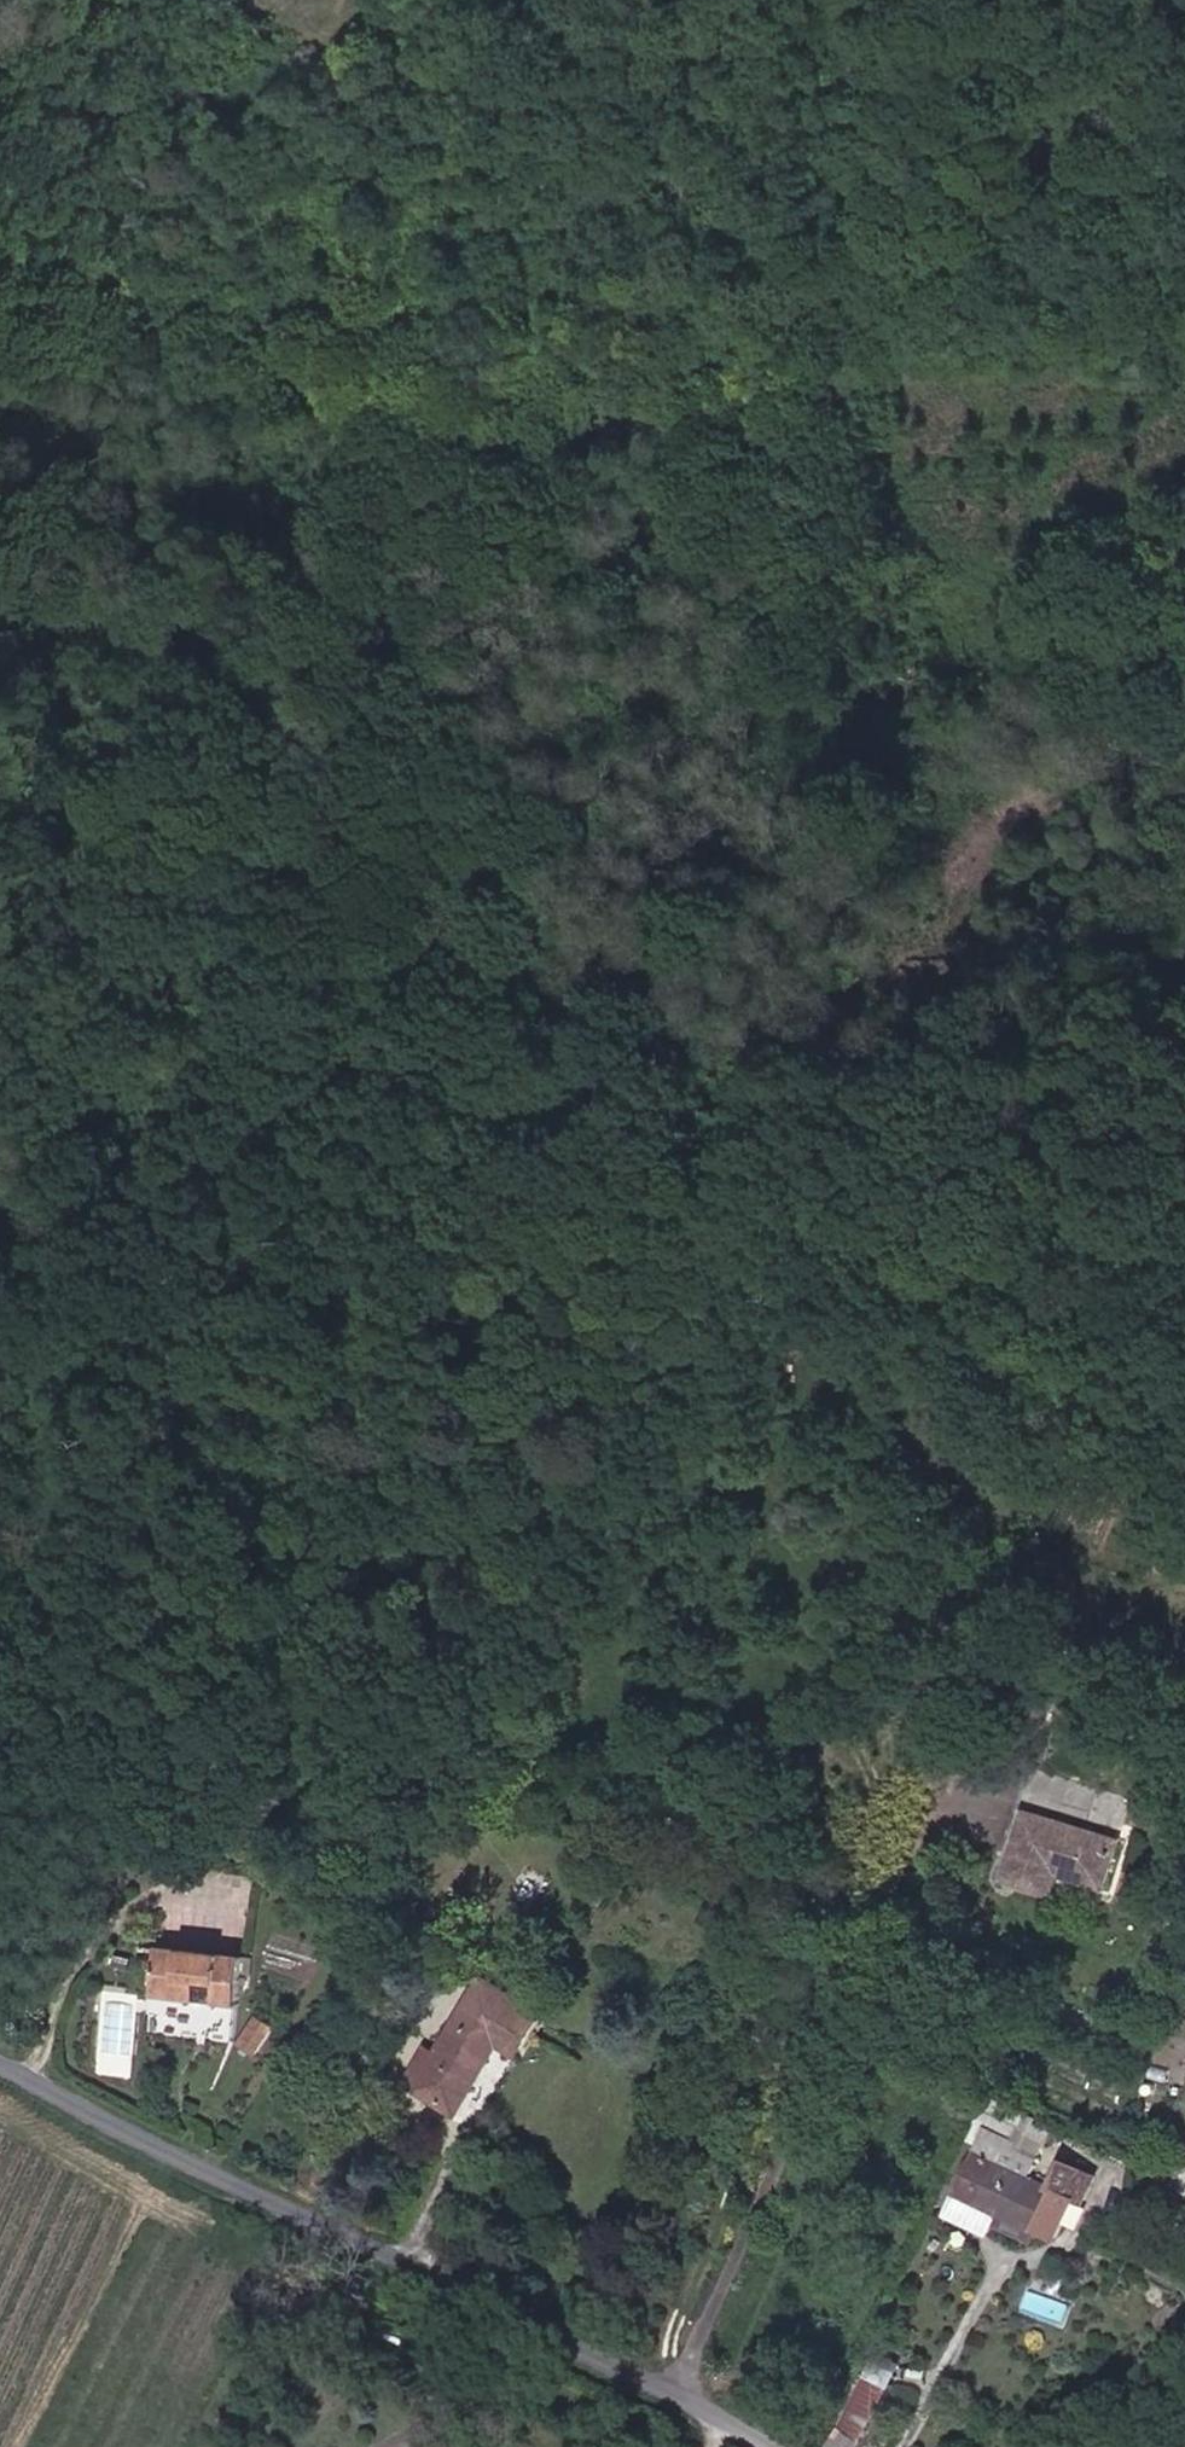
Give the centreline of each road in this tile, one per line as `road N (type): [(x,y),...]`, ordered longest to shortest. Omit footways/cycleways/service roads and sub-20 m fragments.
road 1 (unclassified): [(0,2056),(779,2446)]

